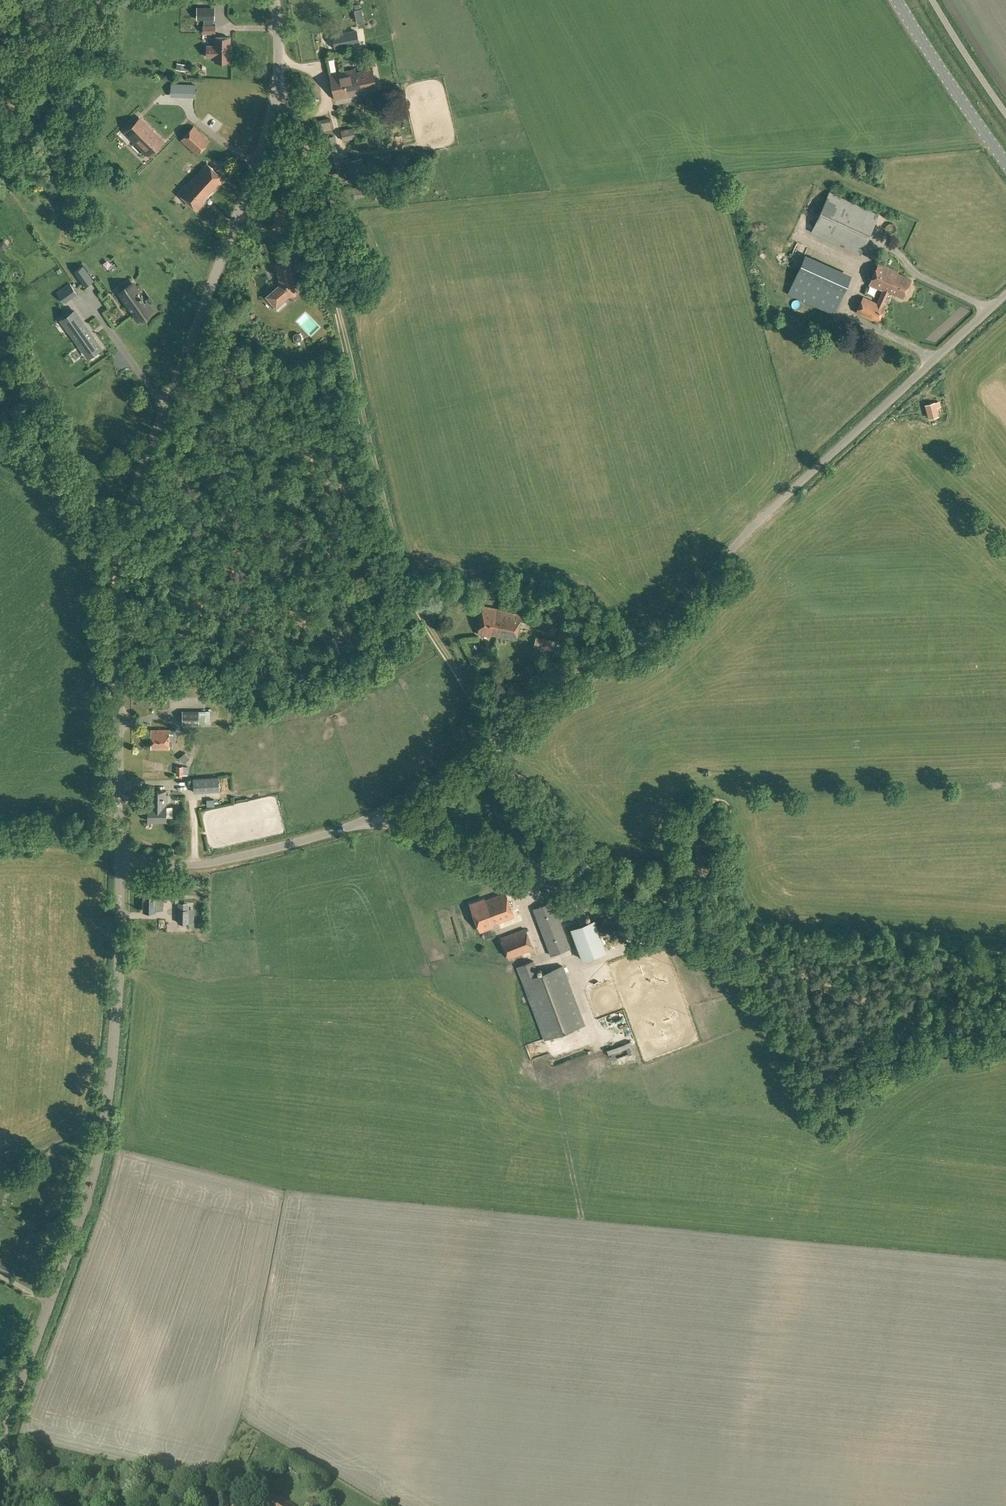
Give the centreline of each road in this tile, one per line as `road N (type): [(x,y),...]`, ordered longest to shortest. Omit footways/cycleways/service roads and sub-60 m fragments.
road 1 (track): [(277,81),(302,128),(380,490),(410,589),(521,774),(625,899)]
road 2 (unclassified): [(120,833),(122,531),(257,166),(277,81),(275,0)]
road 3 (unclassified): [(375,815),(555,682),(650,641),(743,537),(1005,297)]
road 4 (unclassified): [(0,1433),(101,1145),(118,989),(120,870)]
road 5 (track): [(1005,1024),(918,1017),(695,928)]
road 6 (track): [(1005,956),(736,932)]
road 7 (unclassified): [(120,870),(208,864),(375,815)]
road 8 (secondary): [(1005,164),(896,0)]
road 9 (track): [(770,961),(826,1090),(829,1124)]
road 10 (track): [(121,549),(65,469),(0,428)]
road 11 (unclassified): [(526,860),(375,815)]
road 12 (residential): [(0,1472),(121,1505)]
road 13 (unclassified): [(0,838),(120,833)]

